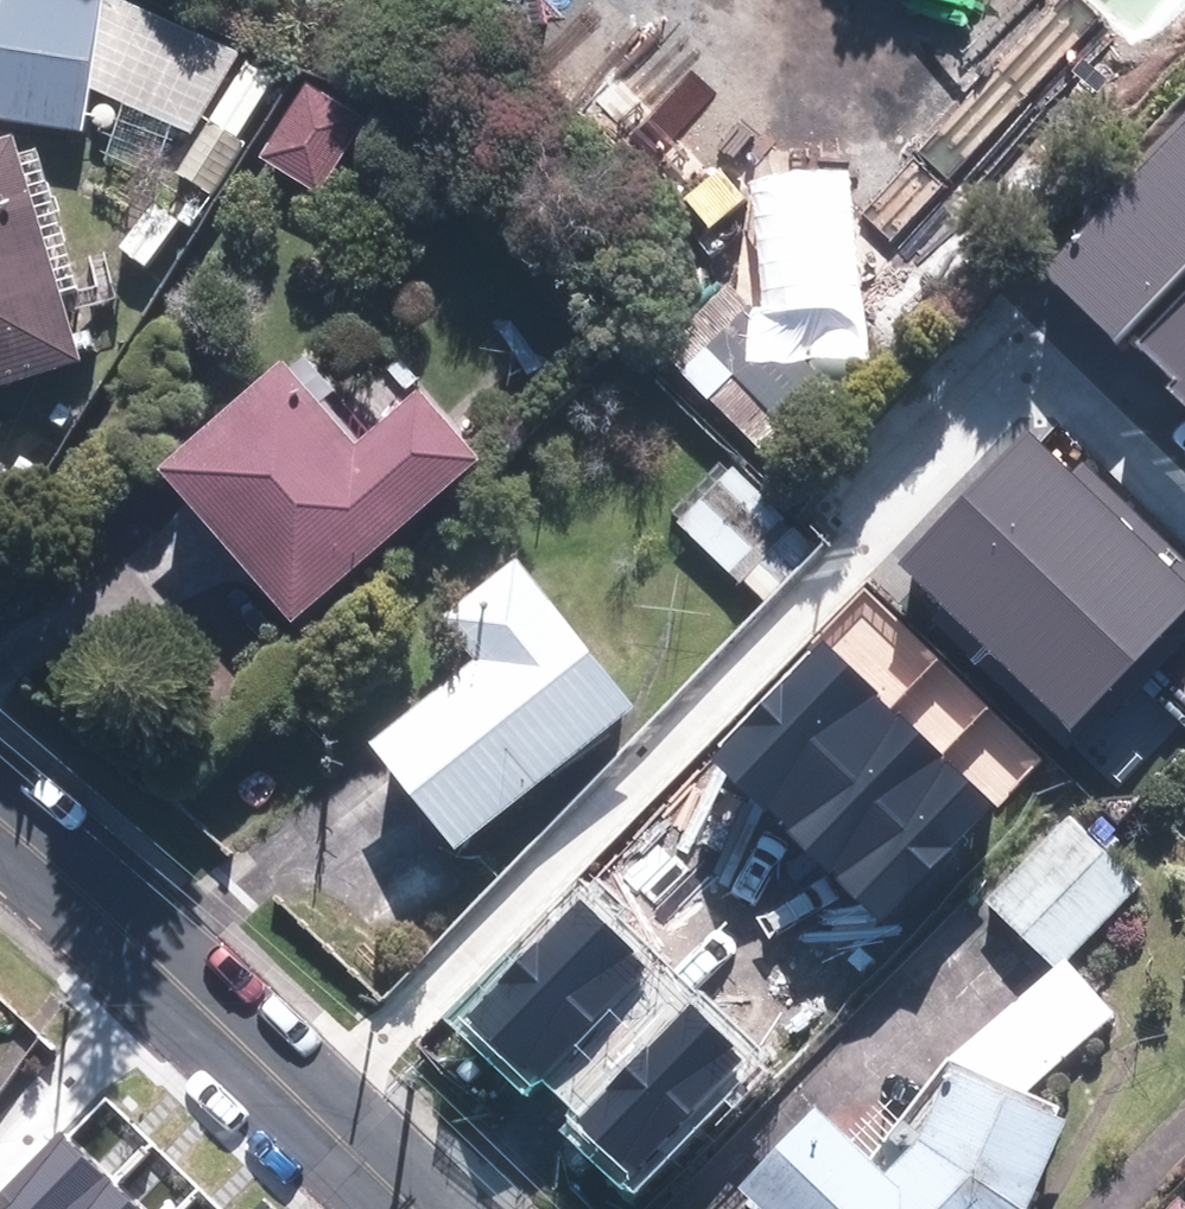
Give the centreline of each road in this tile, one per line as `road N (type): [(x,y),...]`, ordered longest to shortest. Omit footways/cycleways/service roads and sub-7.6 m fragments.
road 1 (tertiary): [(405,1208),(0,828)]

